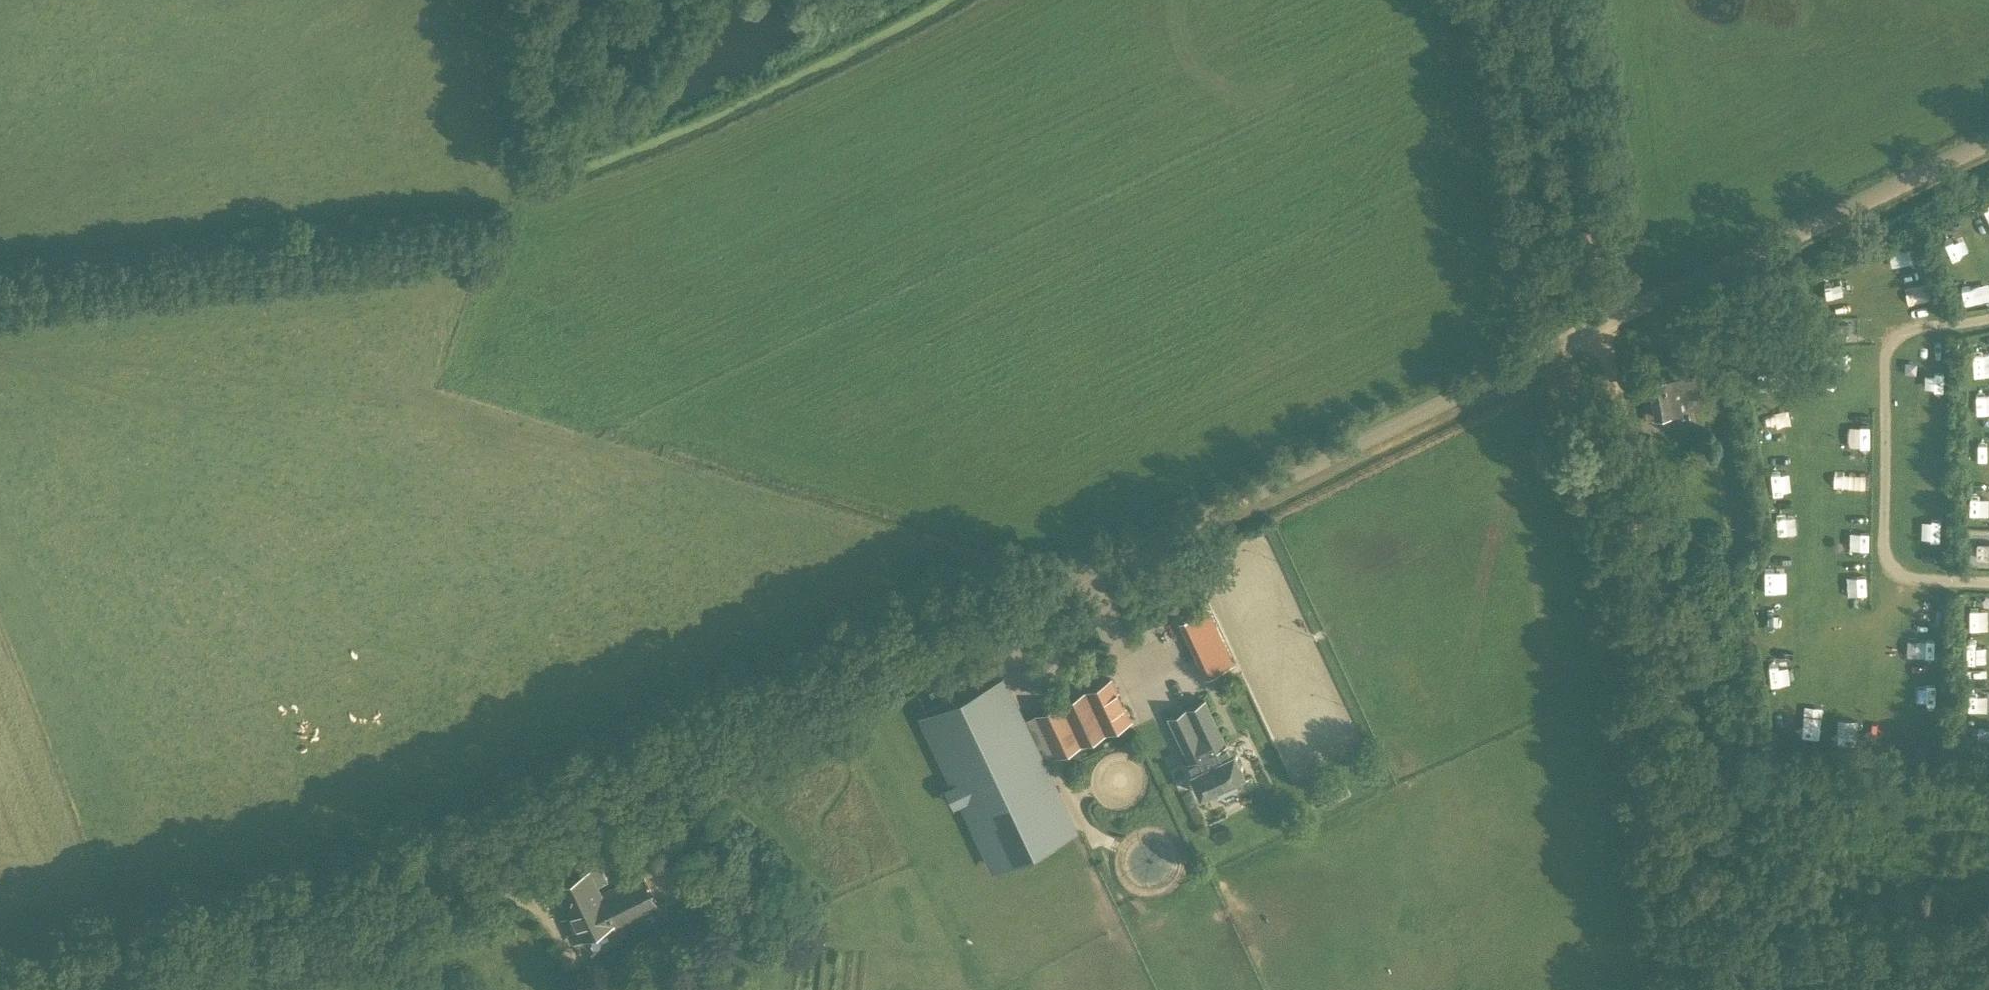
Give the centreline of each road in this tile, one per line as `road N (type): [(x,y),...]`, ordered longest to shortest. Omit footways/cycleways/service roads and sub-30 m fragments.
road 1 (unclassified): [(47,989),(417,895),(1988,140)]
road 2 (track): [(1618,397),(1686,808),(1707,989)]
road 3 (track): [(1550,0),(1618,397)]

